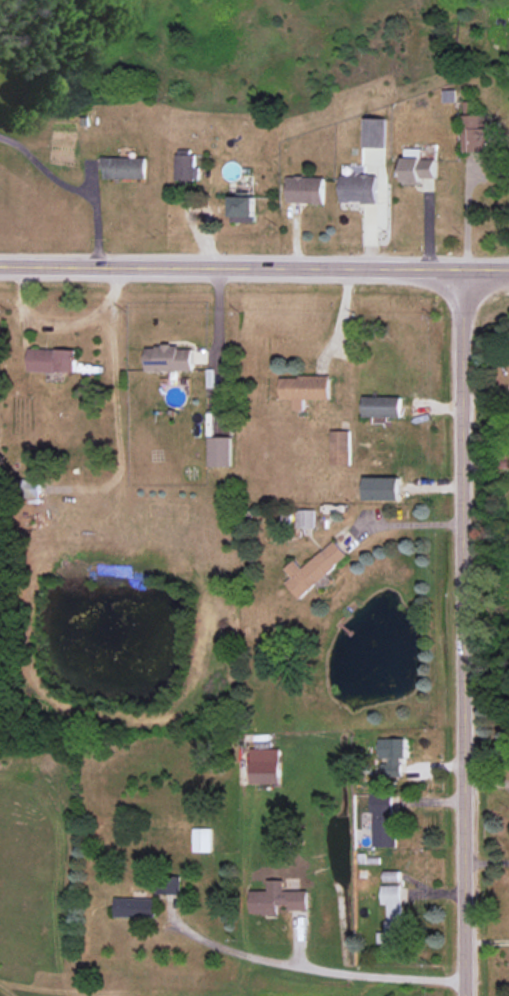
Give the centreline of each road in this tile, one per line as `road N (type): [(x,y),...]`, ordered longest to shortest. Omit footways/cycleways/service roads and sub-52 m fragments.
road 1 (residential): [(461,269),(466,995)]
road 2 (tertiary): [(508,269),(0,266)]

